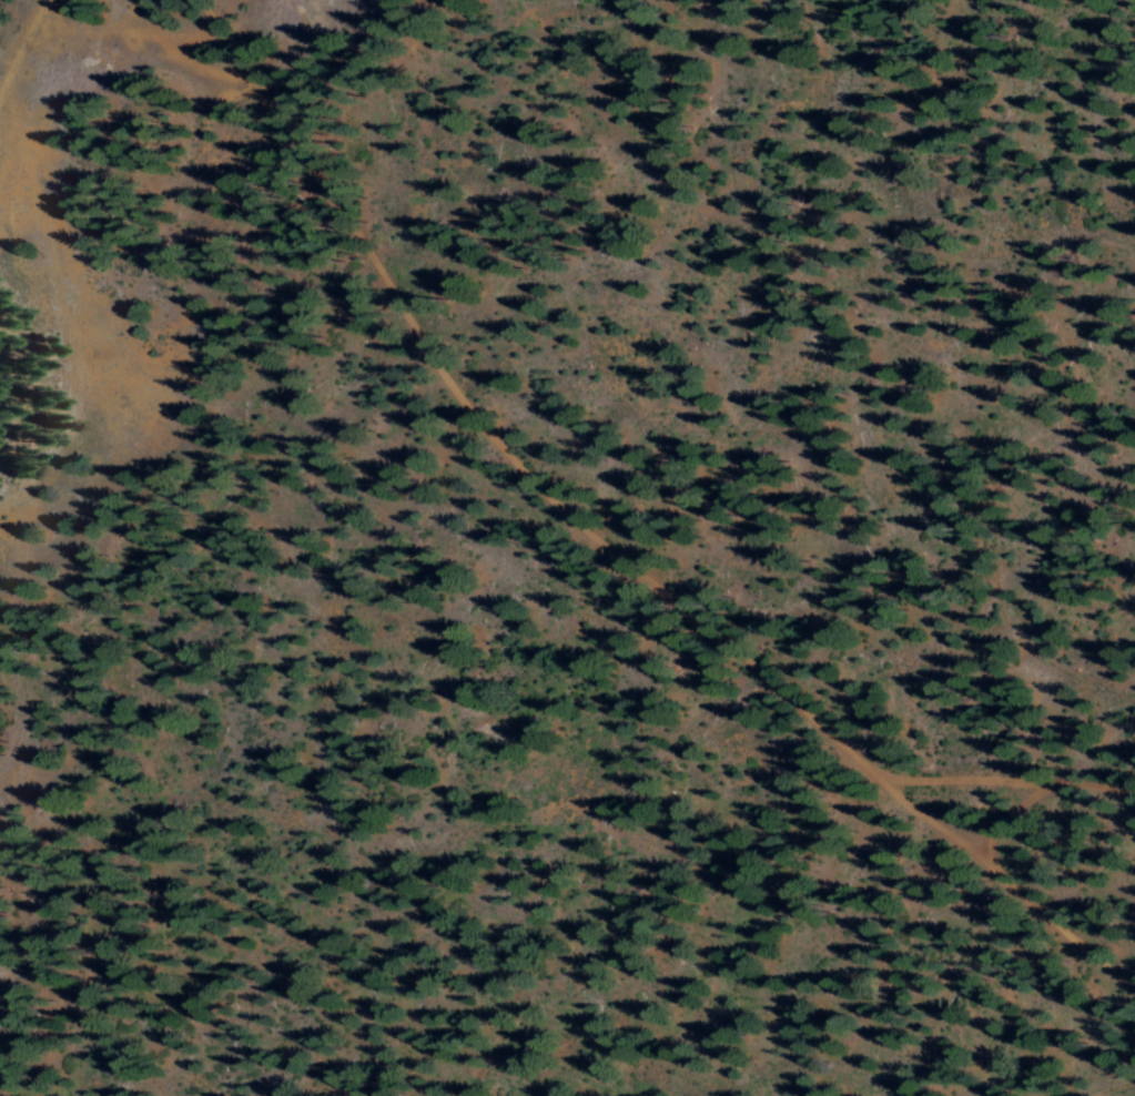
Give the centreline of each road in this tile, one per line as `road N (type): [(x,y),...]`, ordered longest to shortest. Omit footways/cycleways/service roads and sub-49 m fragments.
road 1 (track): [(1134,992),(1036,907),(974,828),(541,481),(424,346),(287,92),(218,0)]

